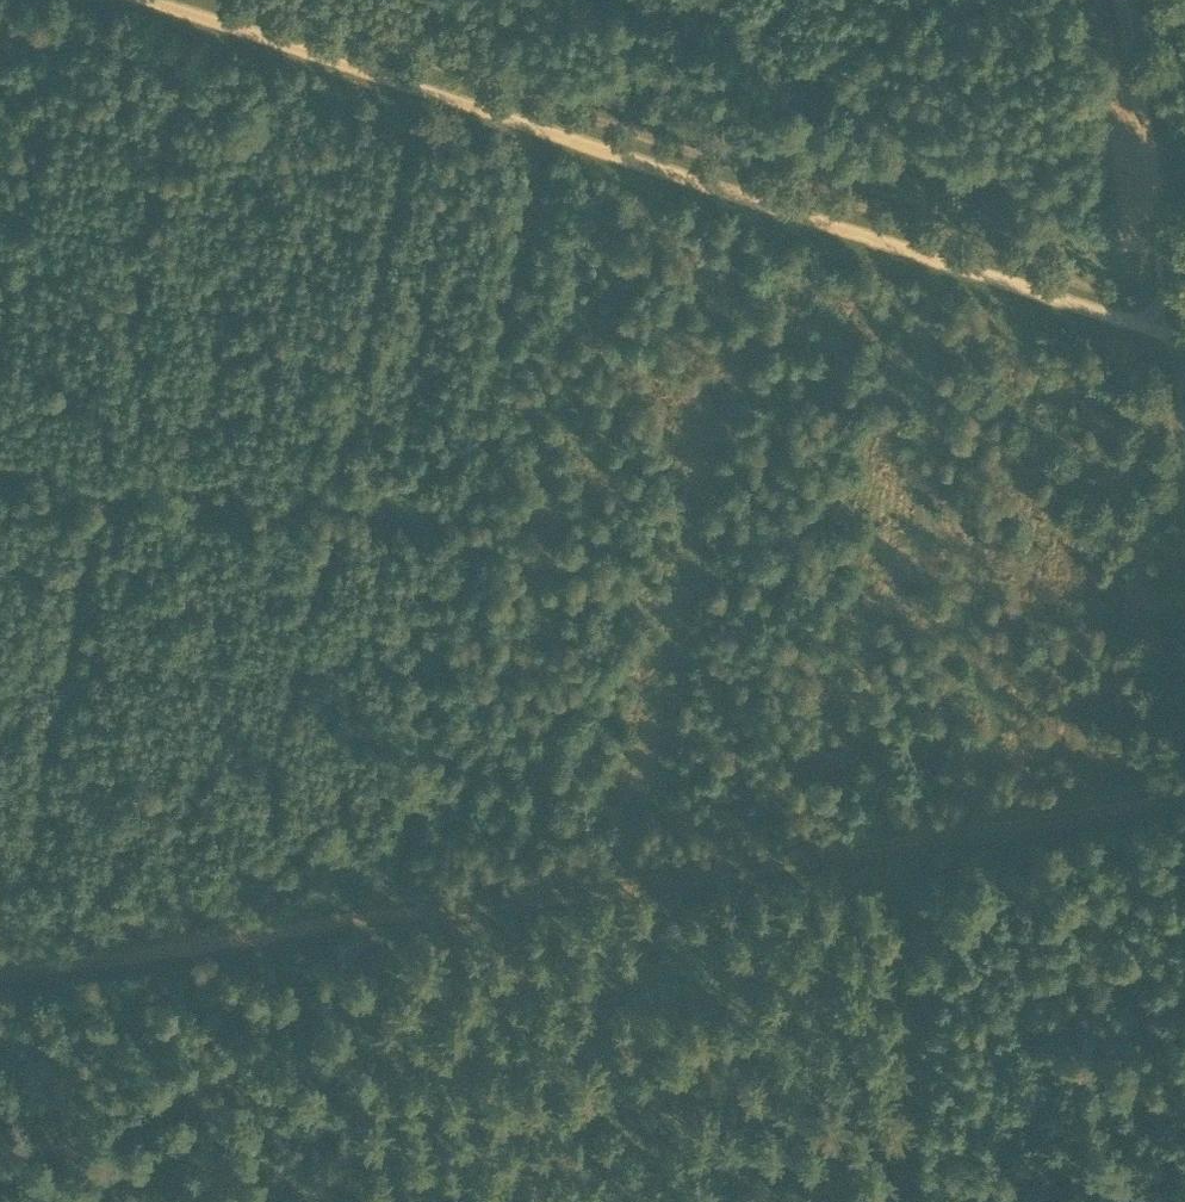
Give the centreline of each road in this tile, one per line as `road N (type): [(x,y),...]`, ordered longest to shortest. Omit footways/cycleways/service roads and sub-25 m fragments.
road 1 (track): [(0,974),(1184,807)]
road 2 (track): [(1167,327),(183,0)]
road 3 (track): [(1167,327),(1119,0)]
road 4 (track): [(345,1201),(403,916)]

